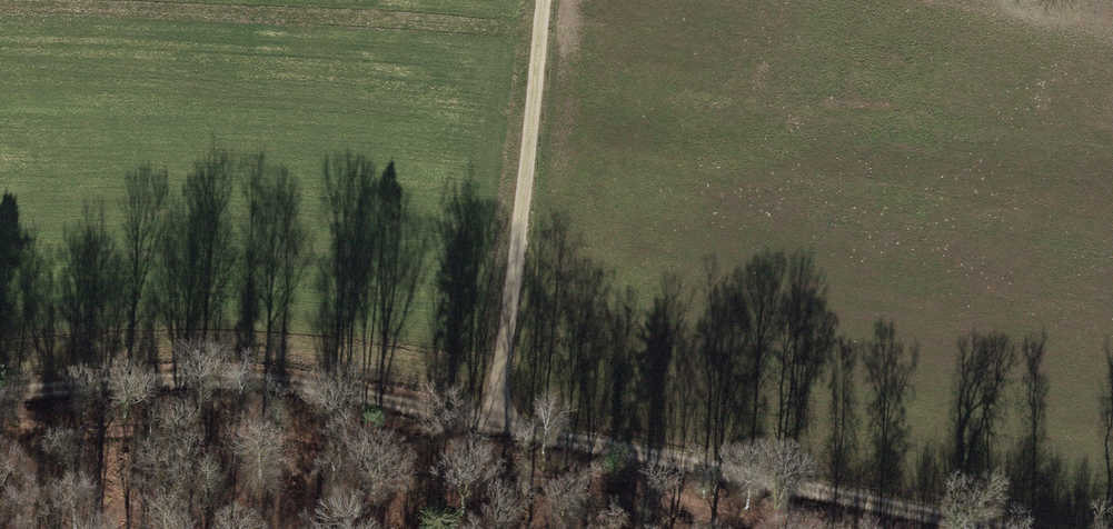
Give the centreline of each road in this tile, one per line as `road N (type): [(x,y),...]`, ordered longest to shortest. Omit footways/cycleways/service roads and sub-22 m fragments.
road 1 (track): [(0,395),(177,377),(255,379),(495,420),(1001,528)]
road 2 (track): [(0,434),(144,428),(247,439),(610,488),(797,528)]
road 3 (track): [(495,420),(545,0)]

